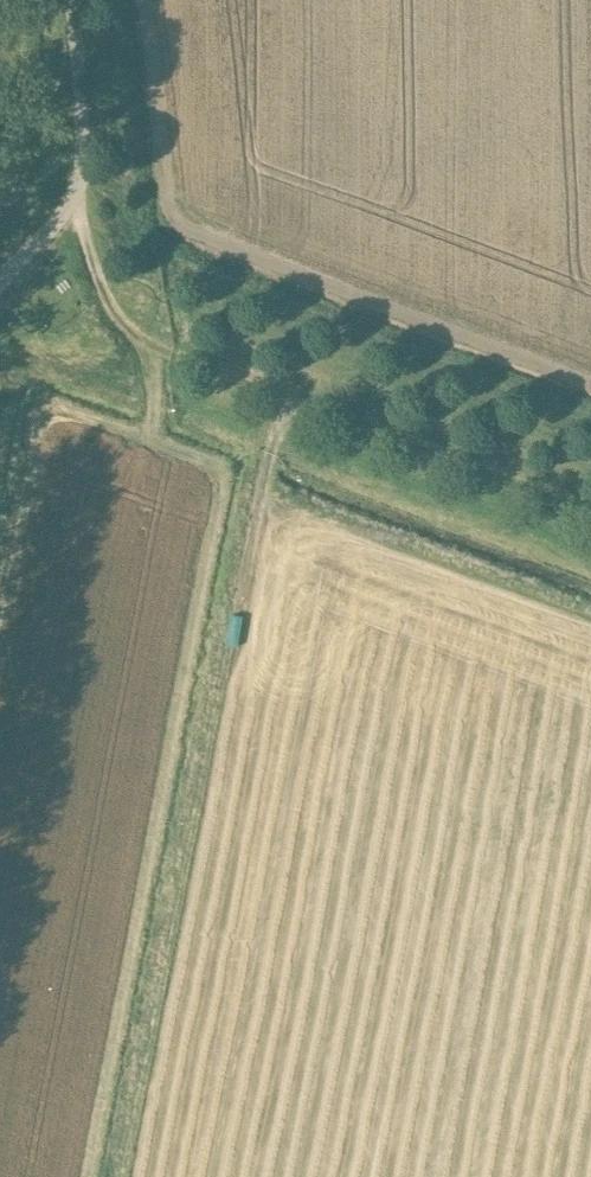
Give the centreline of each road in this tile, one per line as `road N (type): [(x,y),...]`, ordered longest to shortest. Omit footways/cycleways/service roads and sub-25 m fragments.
road 1 (track): [(590,517),(133,345),(105,306),(93,266)]
road 2 (unclassified): [(0,282),(61,212),(80,176),(70,0)]

